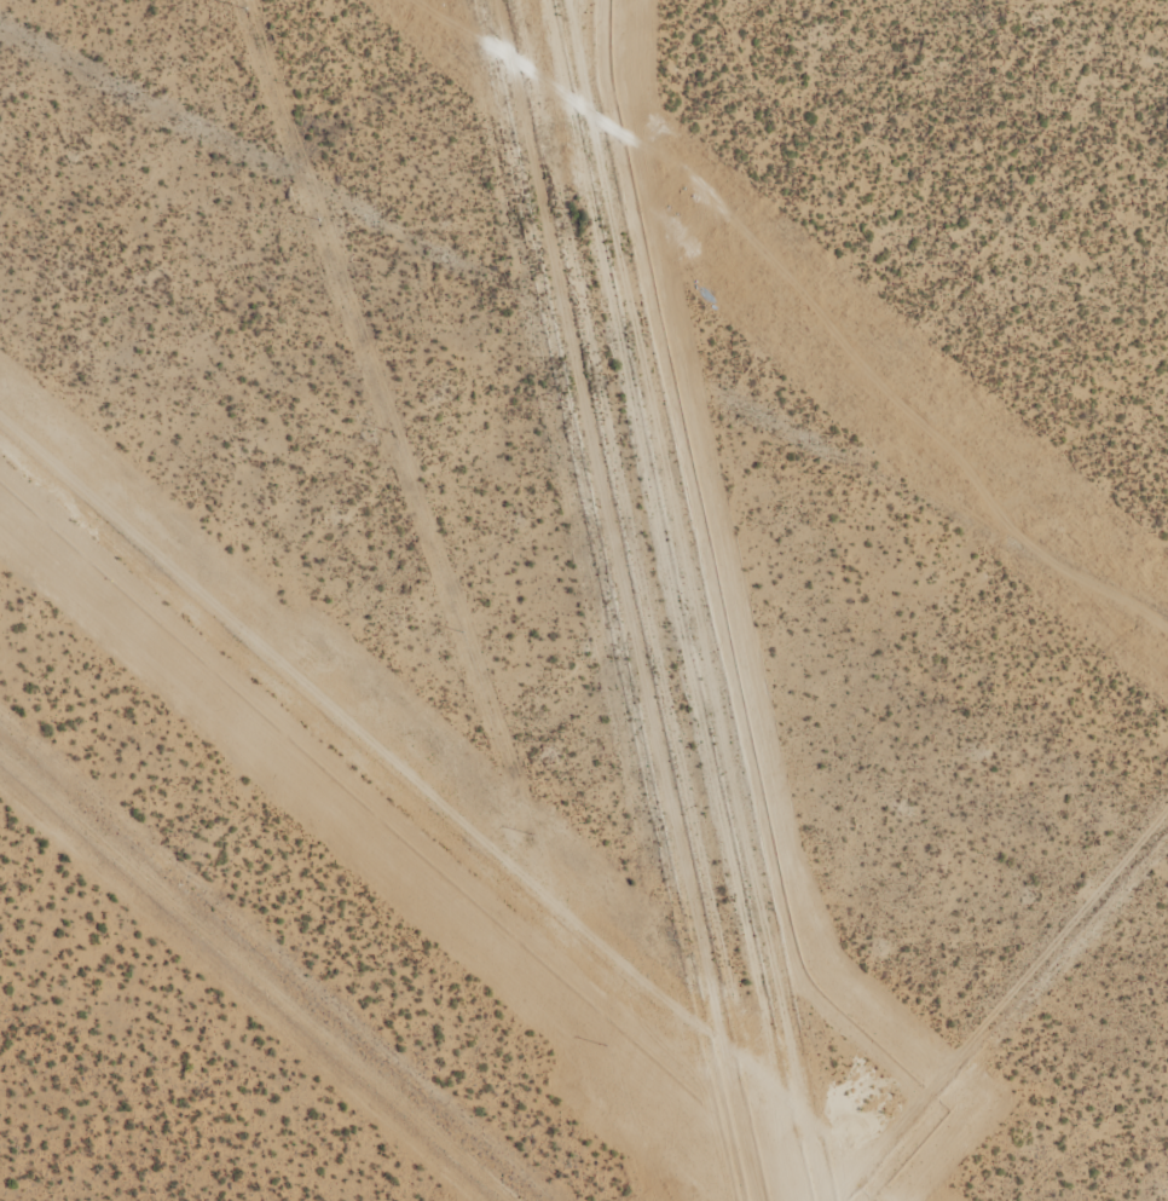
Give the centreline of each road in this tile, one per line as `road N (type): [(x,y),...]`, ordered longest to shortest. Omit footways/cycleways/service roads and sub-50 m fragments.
road 1 (track): [(1167,637),(0,46)]

